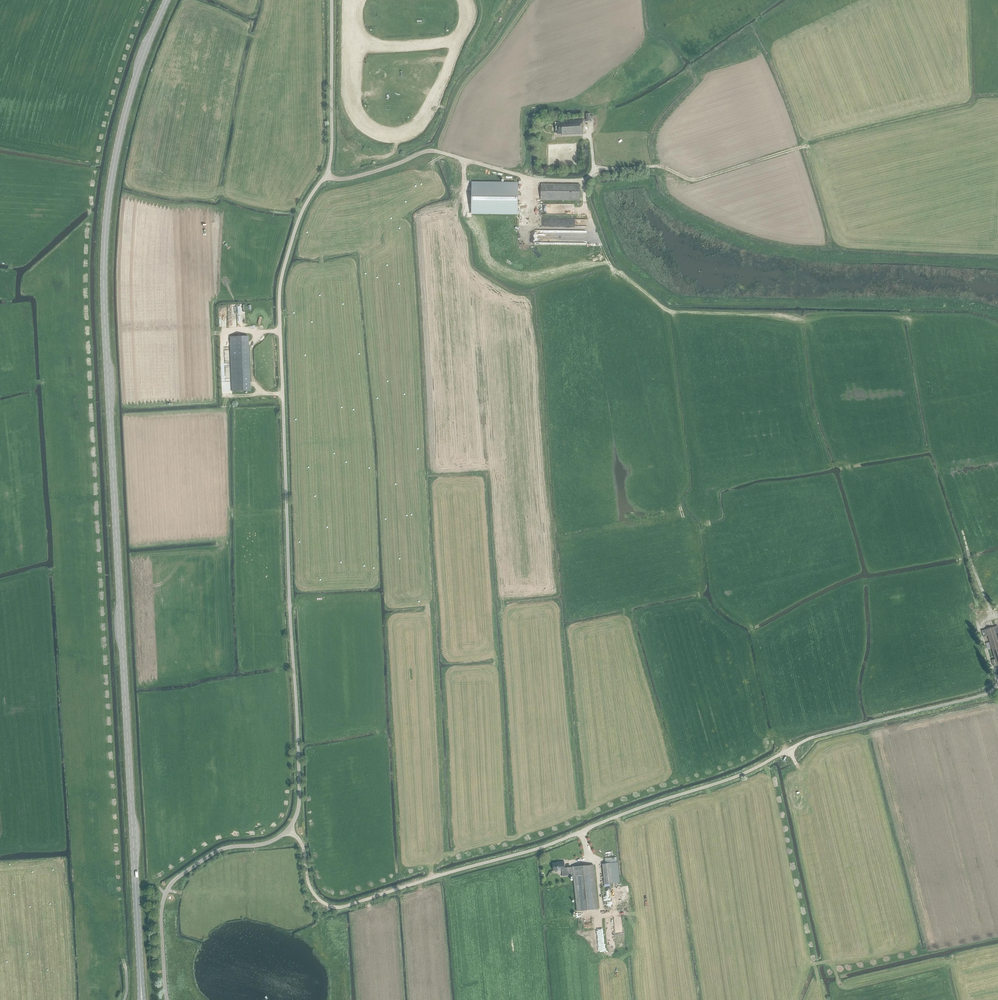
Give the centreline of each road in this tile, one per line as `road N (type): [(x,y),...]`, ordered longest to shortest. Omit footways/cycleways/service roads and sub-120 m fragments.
road 1 (primary): [(140,982),(104,268),(122,128),(167,0)]
road 2 (unclassified): [(288,829),(299,794),(279,293),(299,219),(330,159),(332,0)]
road 3 (unclassified): [(288,829),(302,845),(314,894),(341,908),(543,847),(736,777),(814,737),(986,694),(997,686),(995,674)]
road 4 (unclassified): [(167,999),(161,916),(170,884),(218,850),(268,843),(288,829)]
road 5 (track): [(593,169),(660,166),(695,180),(807,145)]

